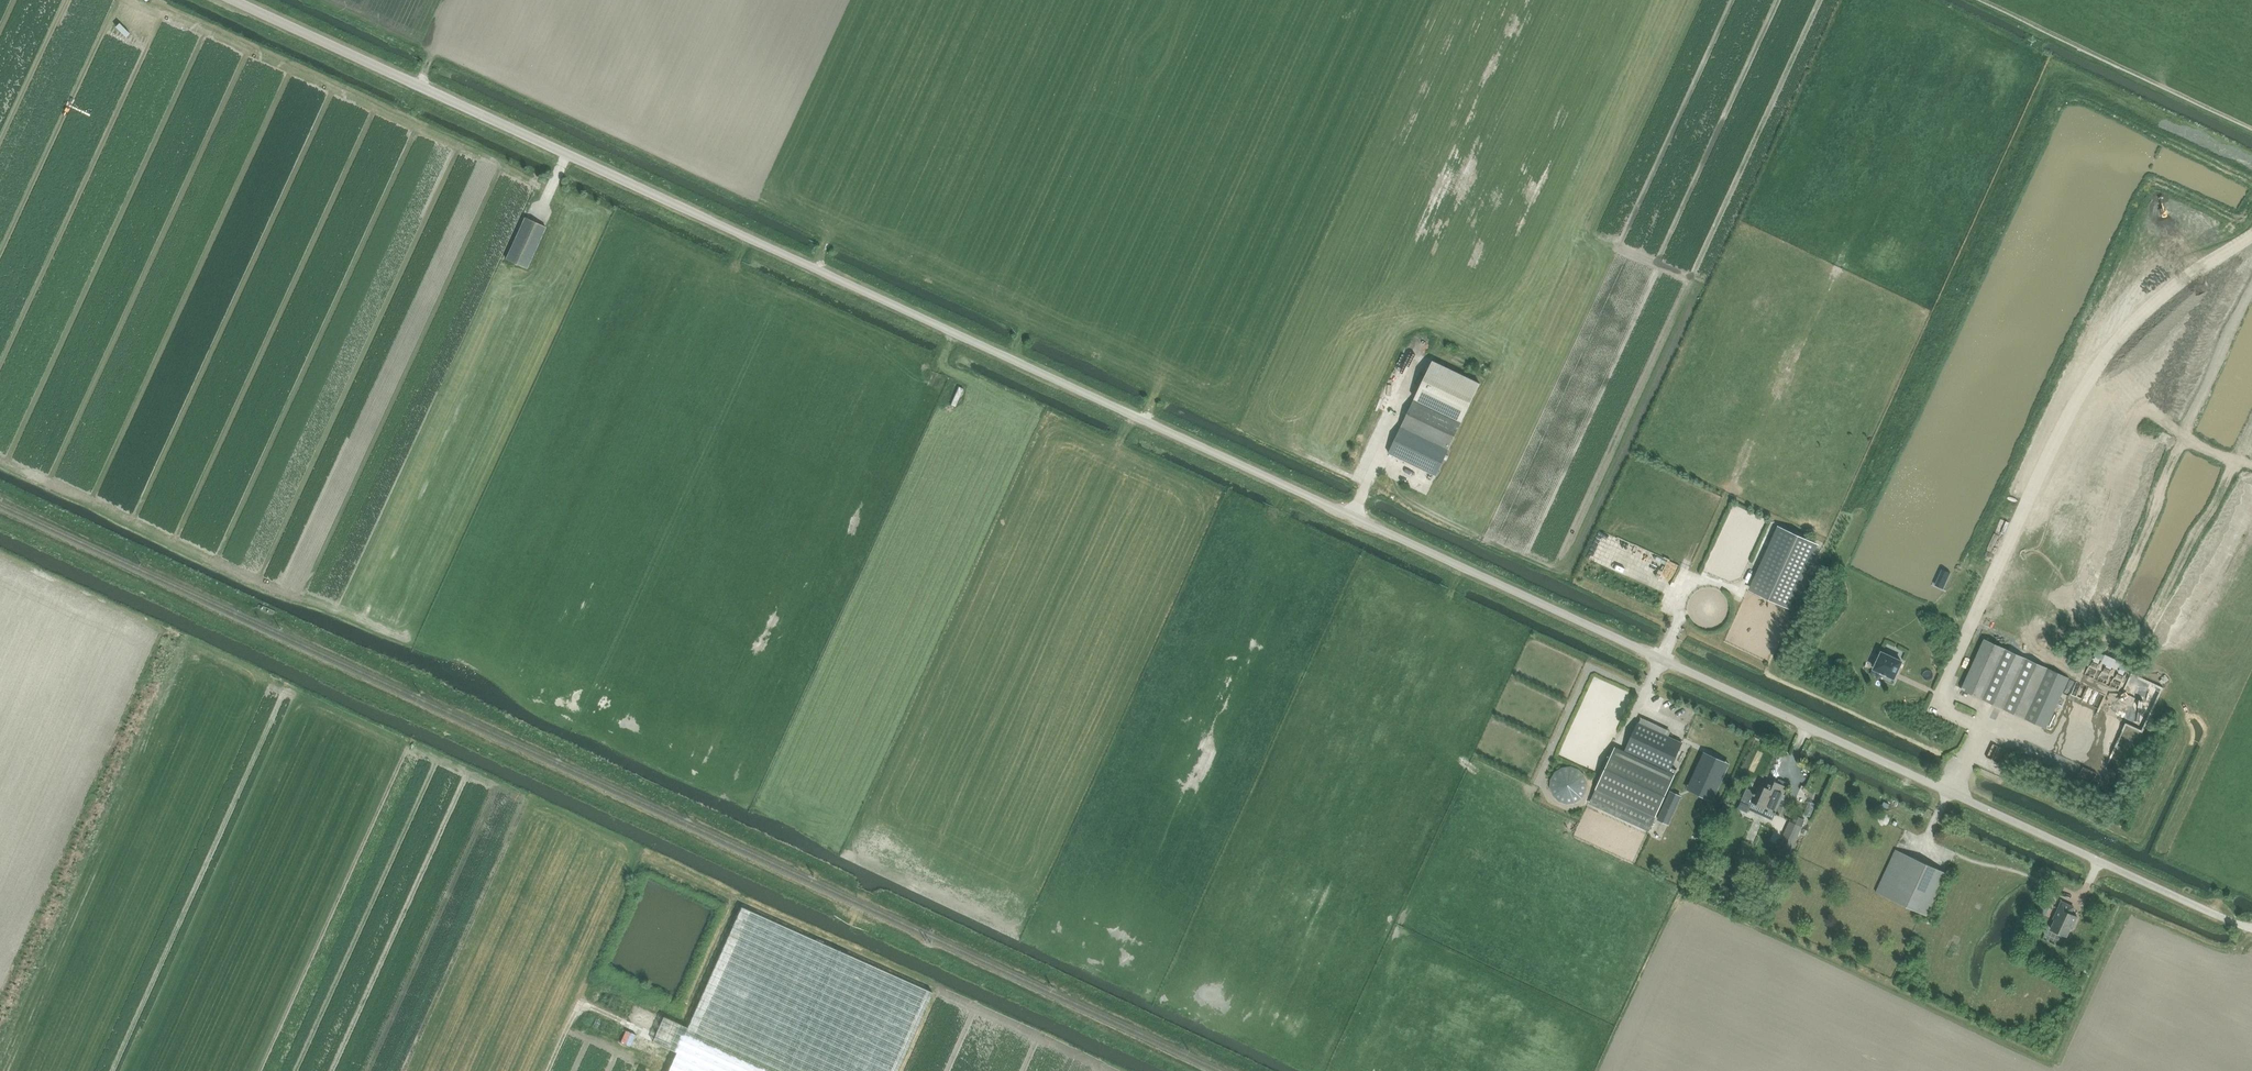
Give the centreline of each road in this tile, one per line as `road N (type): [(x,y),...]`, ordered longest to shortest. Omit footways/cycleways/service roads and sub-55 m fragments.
road 1 (unclassified): [(2251,928),(645,196),(238,0)]

